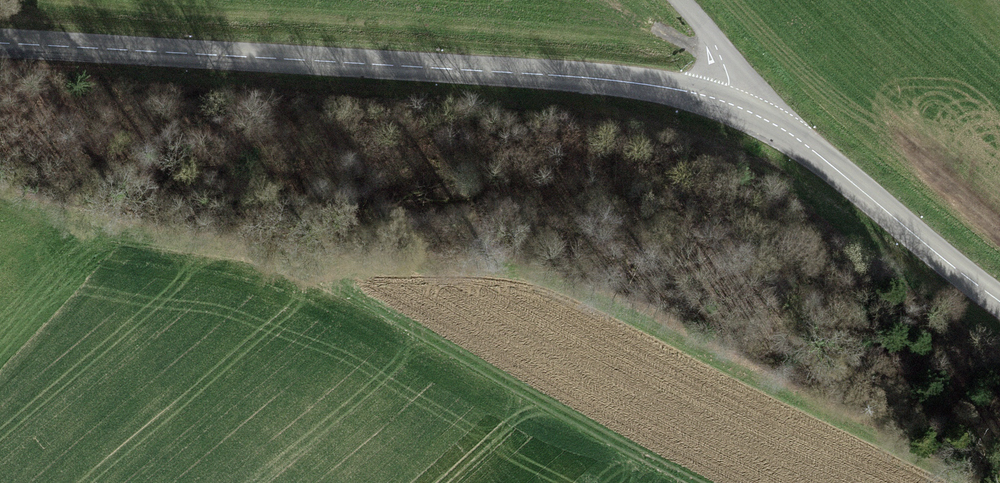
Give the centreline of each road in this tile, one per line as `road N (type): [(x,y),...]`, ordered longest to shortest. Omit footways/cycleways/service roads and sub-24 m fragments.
road 1 (track): [(0,193),(261,255),(354,297),(685,482)]
road 2 (tertiary): [(733,104),(640,82),(0,45)]
road 3 (tertiary): [(999,300),(798,138),(733,104)]
road 4 (tertiary): [(677,0),(724,62),(733,104)]

